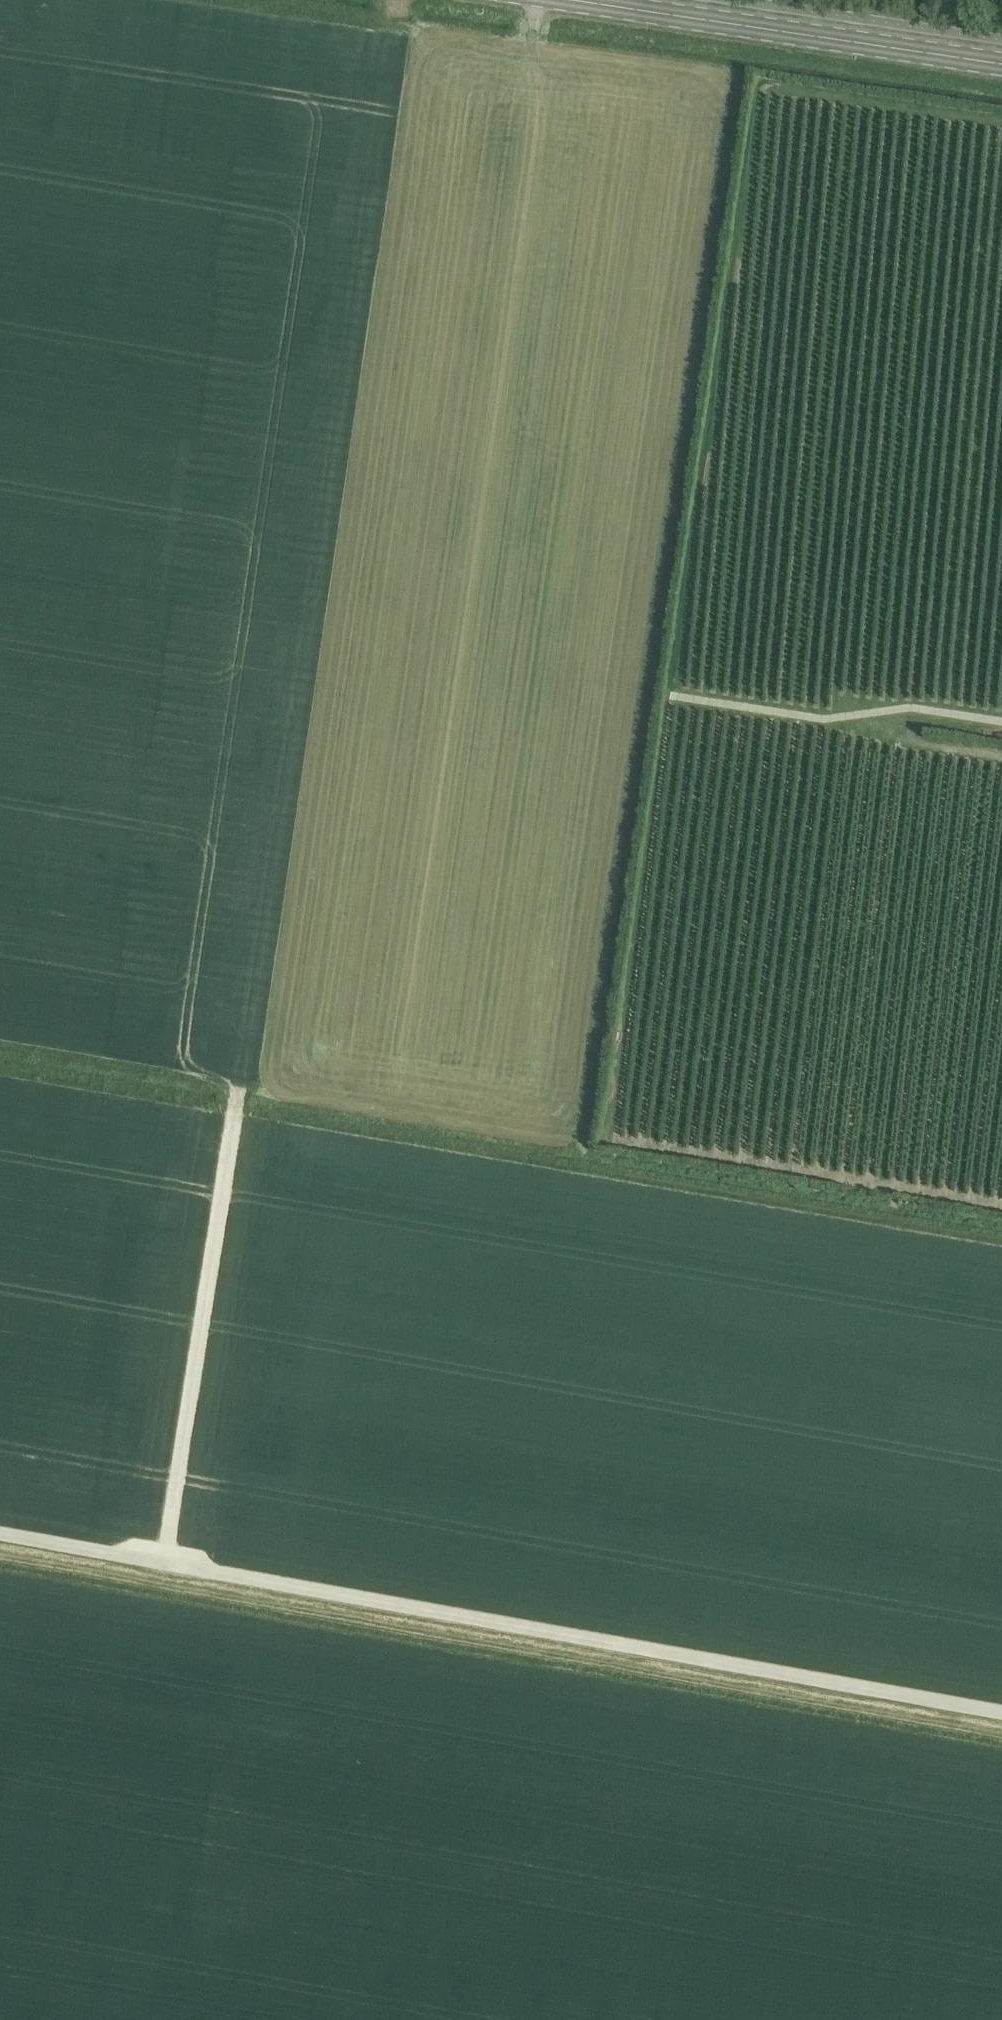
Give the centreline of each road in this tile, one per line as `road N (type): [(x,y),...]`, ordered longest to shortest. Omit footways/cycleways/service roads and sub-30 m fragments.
road 1 (track): [(0,1537),(1001,1716)]
road 2 (primary): [(1001,65),(565,0)]

